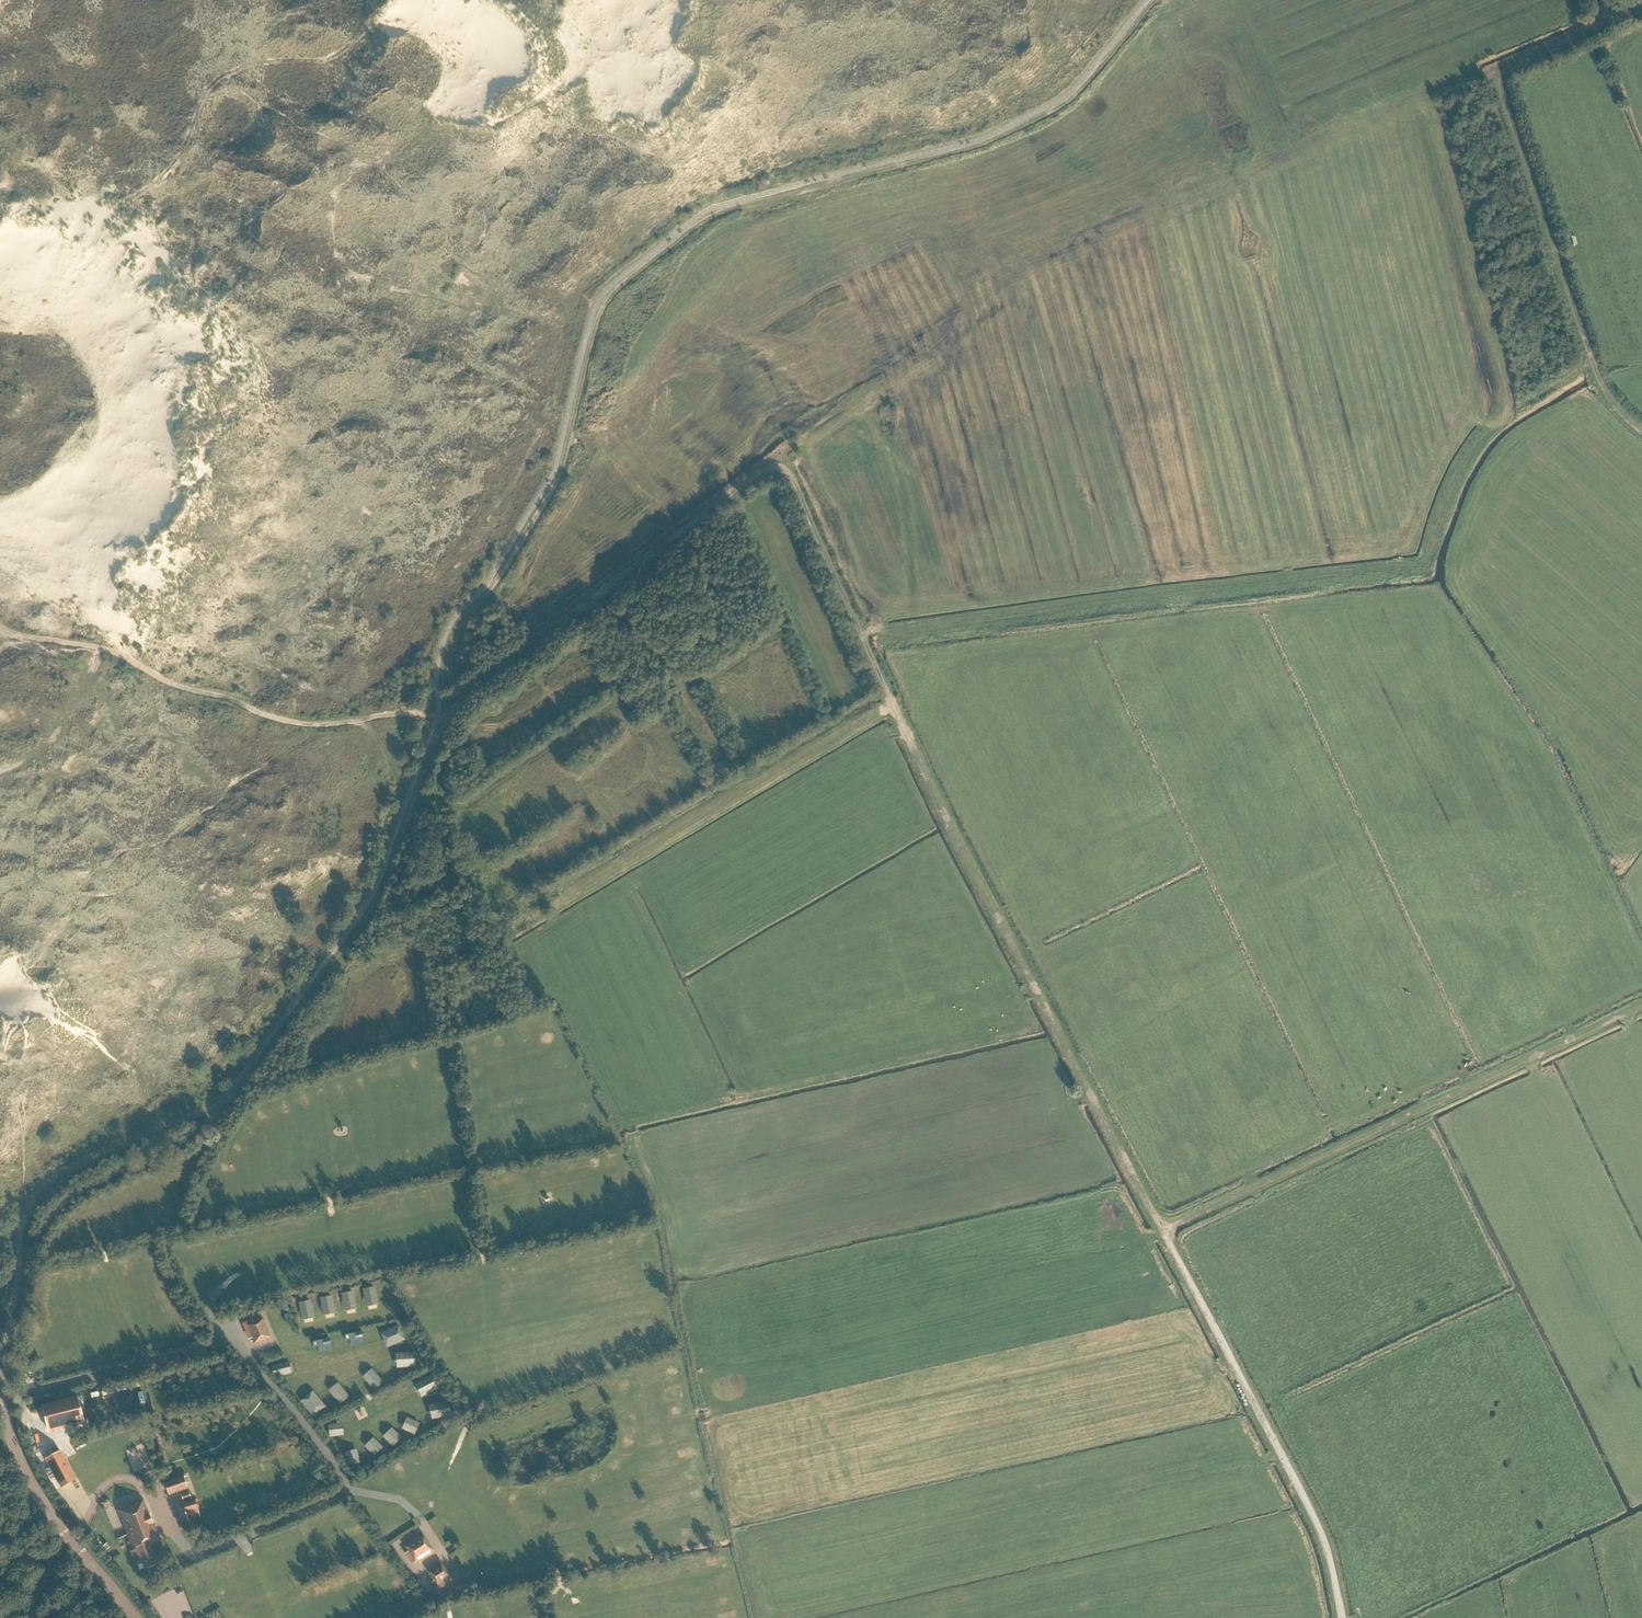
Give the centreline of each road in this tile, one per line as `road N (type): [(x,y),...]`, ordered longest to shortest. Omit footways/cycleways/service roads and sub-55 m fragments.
road 1 (track): [(1165,1230),(948,823),(784,469),(756,474),(464,694),(450,713)]
road 2 (track): [(456,704),(452,638),(556,480),(599,316),(615,290),(720,212),(979,145),(1057,108),(1159,0)]
road 3 (track): [(450,713),(374,907),(271,1050),(203,1129),(80,1195),(40,1236),(21,1283),(3,1394)]
road 4 (track): [(1641,1008),(1165,1230)]
road 5 (track): [(0,630),(125,657),(179,689),(237,702),(270,719),(329,725),(438,715)]
road 6 (track): [(1344,1617),(1316,1521),(1165,1230)]
road 7 (track): [(1641,431),(1613,402),(1592,362),(1502,96),(1513,64)]
road 8 (unclassified): [(136,1617),(23,1470),(3,1394)]

